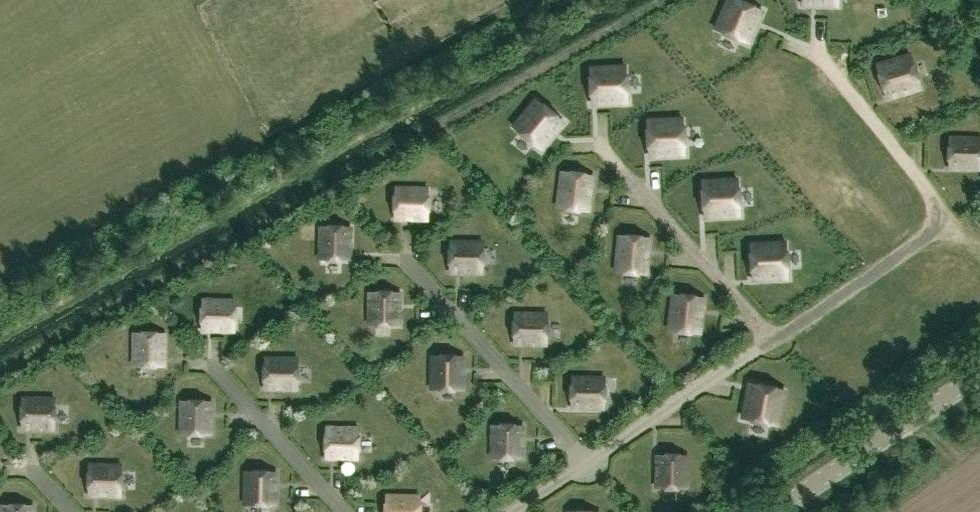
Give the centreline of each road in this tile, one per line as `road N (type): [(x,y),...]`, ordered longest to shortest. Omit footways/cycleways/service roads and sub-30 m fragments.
road 1 (track): [(662,0),(0,371)]
road 2 (unclassified): [(771,511),(979,373)]

